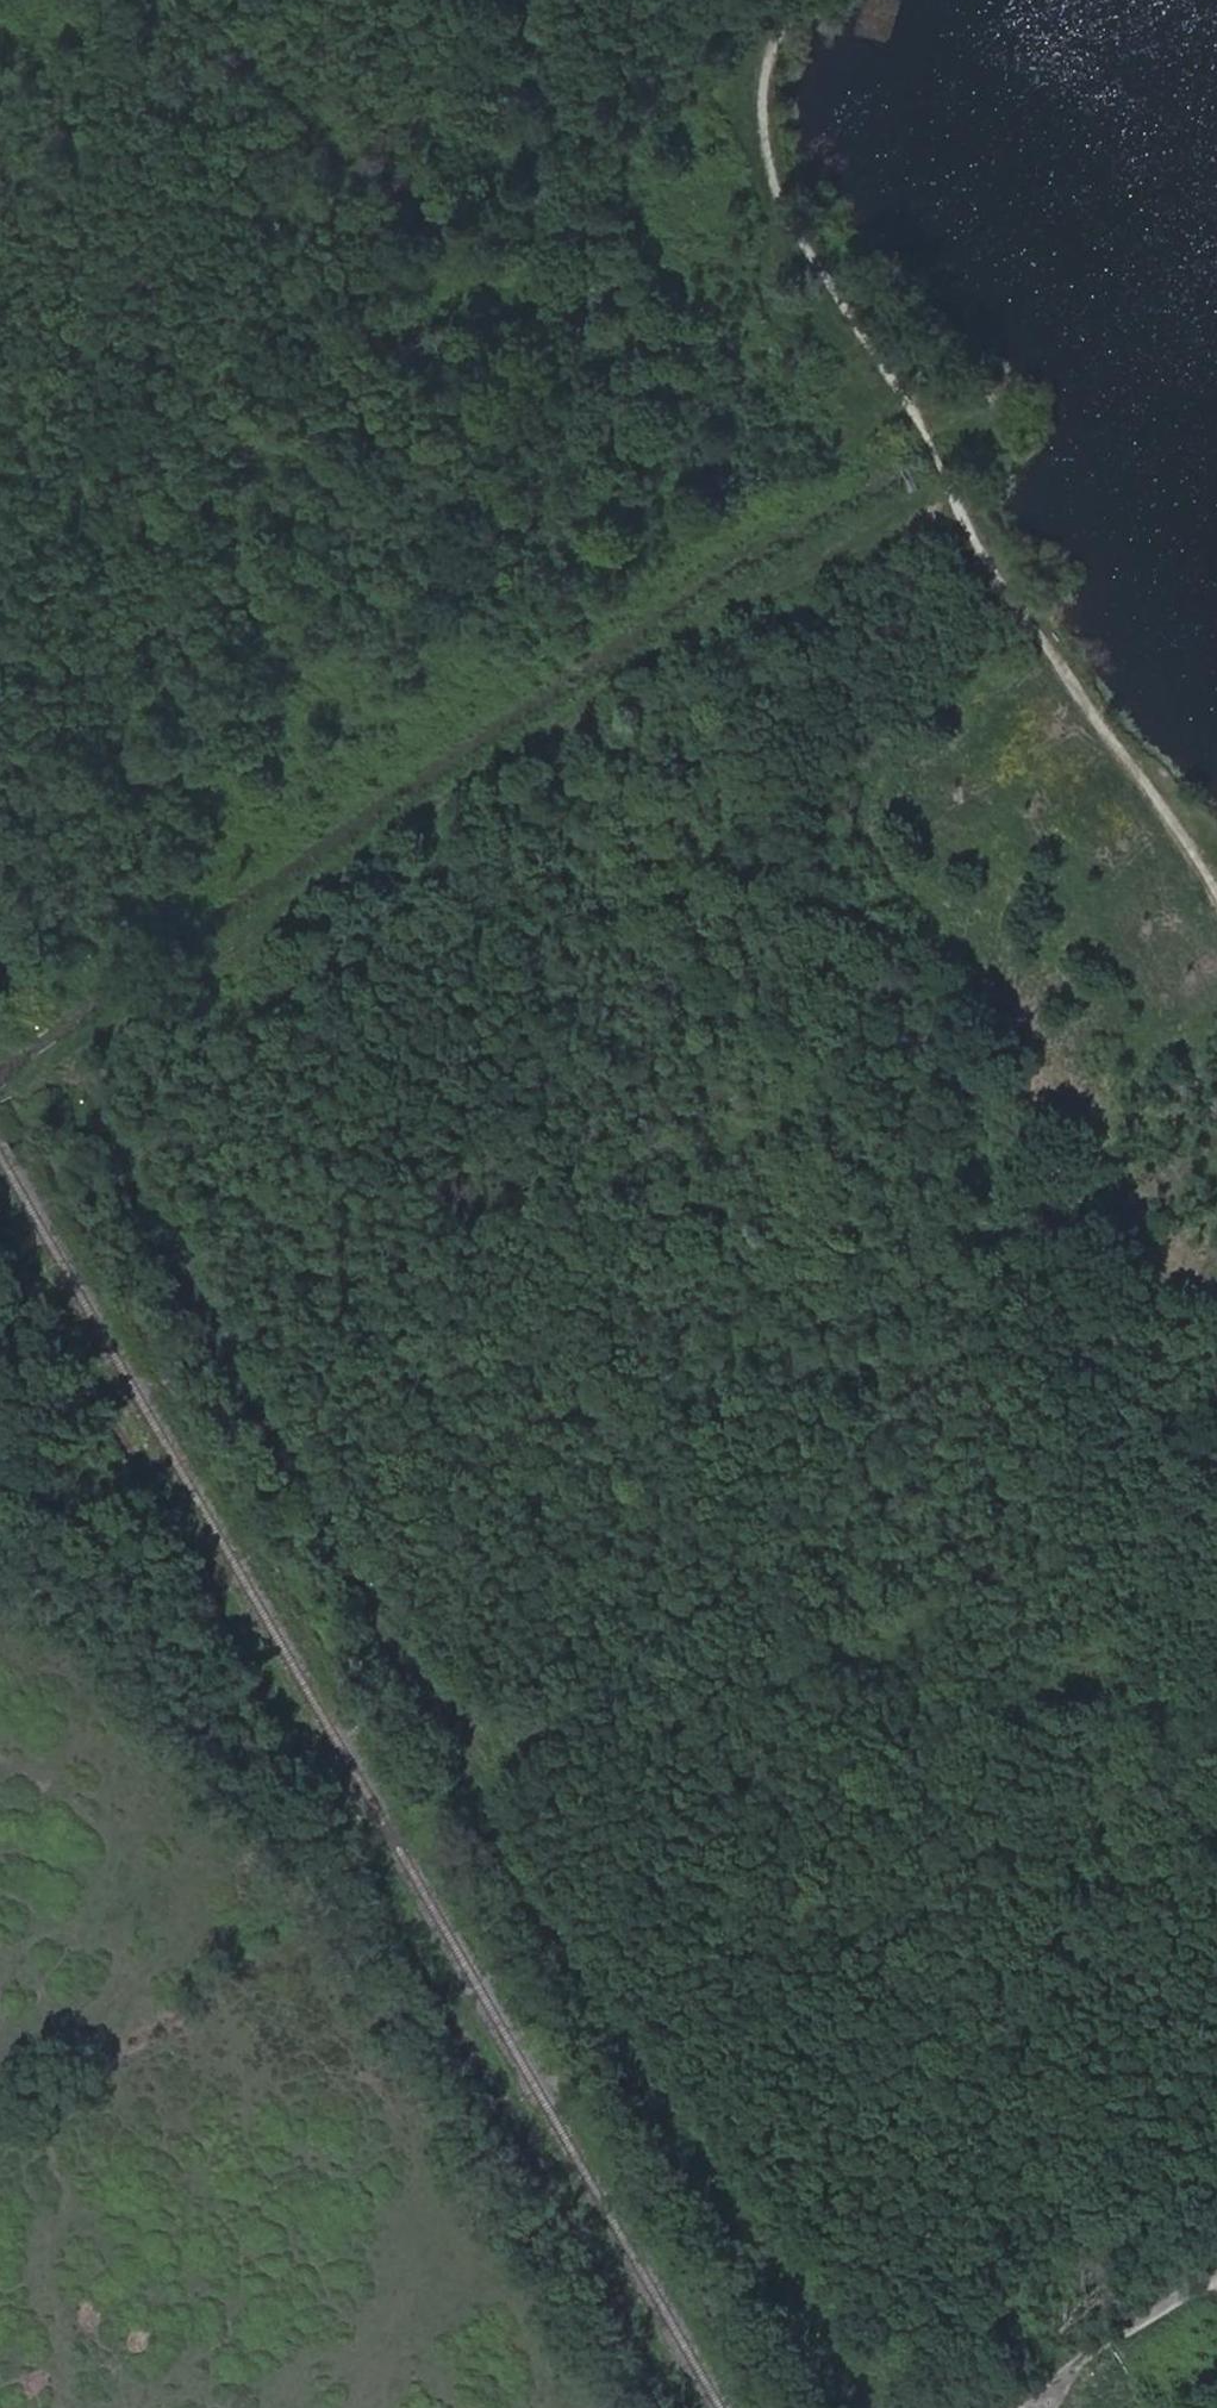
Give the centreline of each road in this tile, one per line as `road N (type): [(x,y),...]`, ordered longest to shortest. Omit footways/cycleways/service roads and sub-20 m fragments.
road 1 (track): [(0,2059),(391,1836),(519,1776),(155,1181),(168,1092),(434,886),(668,858),(998,601)]
road 2 (track): [(832,0),(754,54),(766,185),(998,601),(1216,913)]
road 3 (track): [(1051,2407),(1216,2286)]

